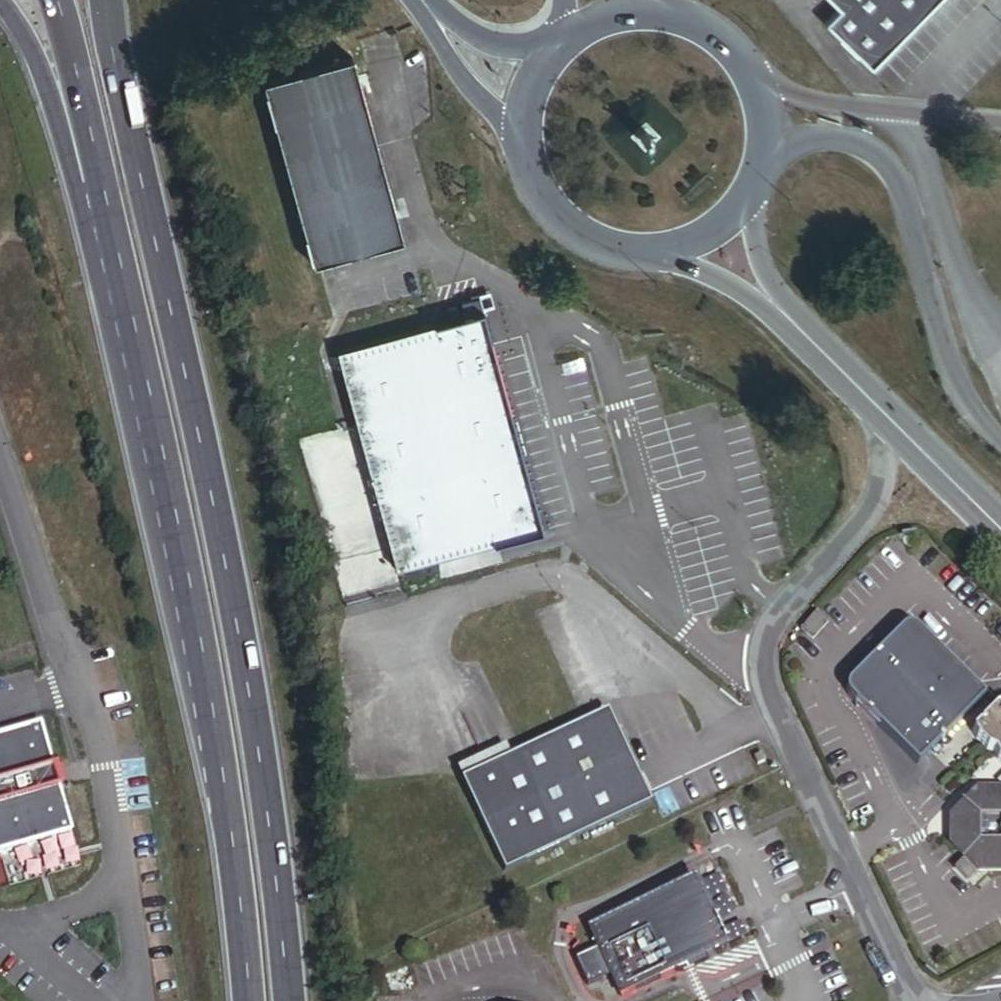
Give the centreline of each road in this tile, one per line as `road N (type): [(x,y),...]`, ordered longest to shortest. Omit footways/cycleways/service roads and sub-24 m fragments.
road 1 (primary): [(287,1000),(259,754),(225,562),(106,0)]
road 2 (primary): [(108,209),(225,767),(250,1000)]
road 3 (unclassified): [(895,422),(882,490),(867,523),(782,613),(763,649),(767,696),(914,1000)]
road 4 (secondary): [(665,249),(753,302),(895,422)]
road 5 (secondary): [(895,422),(777,290),(742,201)]
road 6 (primary): [(0,1),(32,49),(66,155),(108,209)]
road 7 (secondary): [(742,201),(764,136),(755,84),(720,39),(668,15)]
road 8 (primary): [(58,0),(108,209)]
road 9 (secondary): [(526,140),(543,194),(583,233),(637,250),(665,249)]
road 10 (residential): [(0,459),(61,641)]
road 11 (secondary): [(420,0),(467,84),(526,140)]
road 12 (secondary): [(895,422),(1000,528)]
road 13 (secondary): [(547,64),(482,39),(430,0)]

